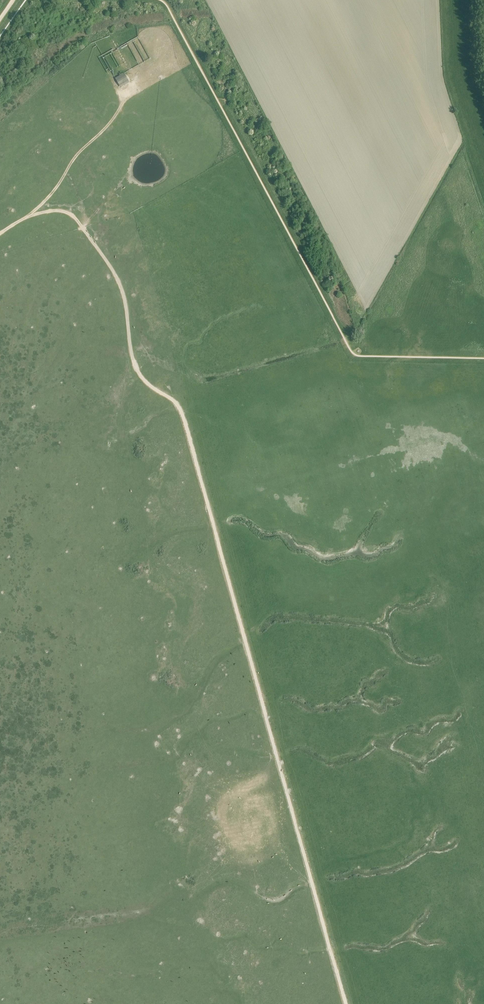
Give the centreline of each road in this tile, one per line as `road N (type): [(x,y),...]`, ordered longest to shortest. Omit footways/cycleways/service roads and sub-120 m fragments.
road 1 (track): [(26,218),(52,211),(72,217),(123,298),(136,372),(179,409),(346,1003)]
road 2 (track): [(0,235),(48,198),(122,98)]

